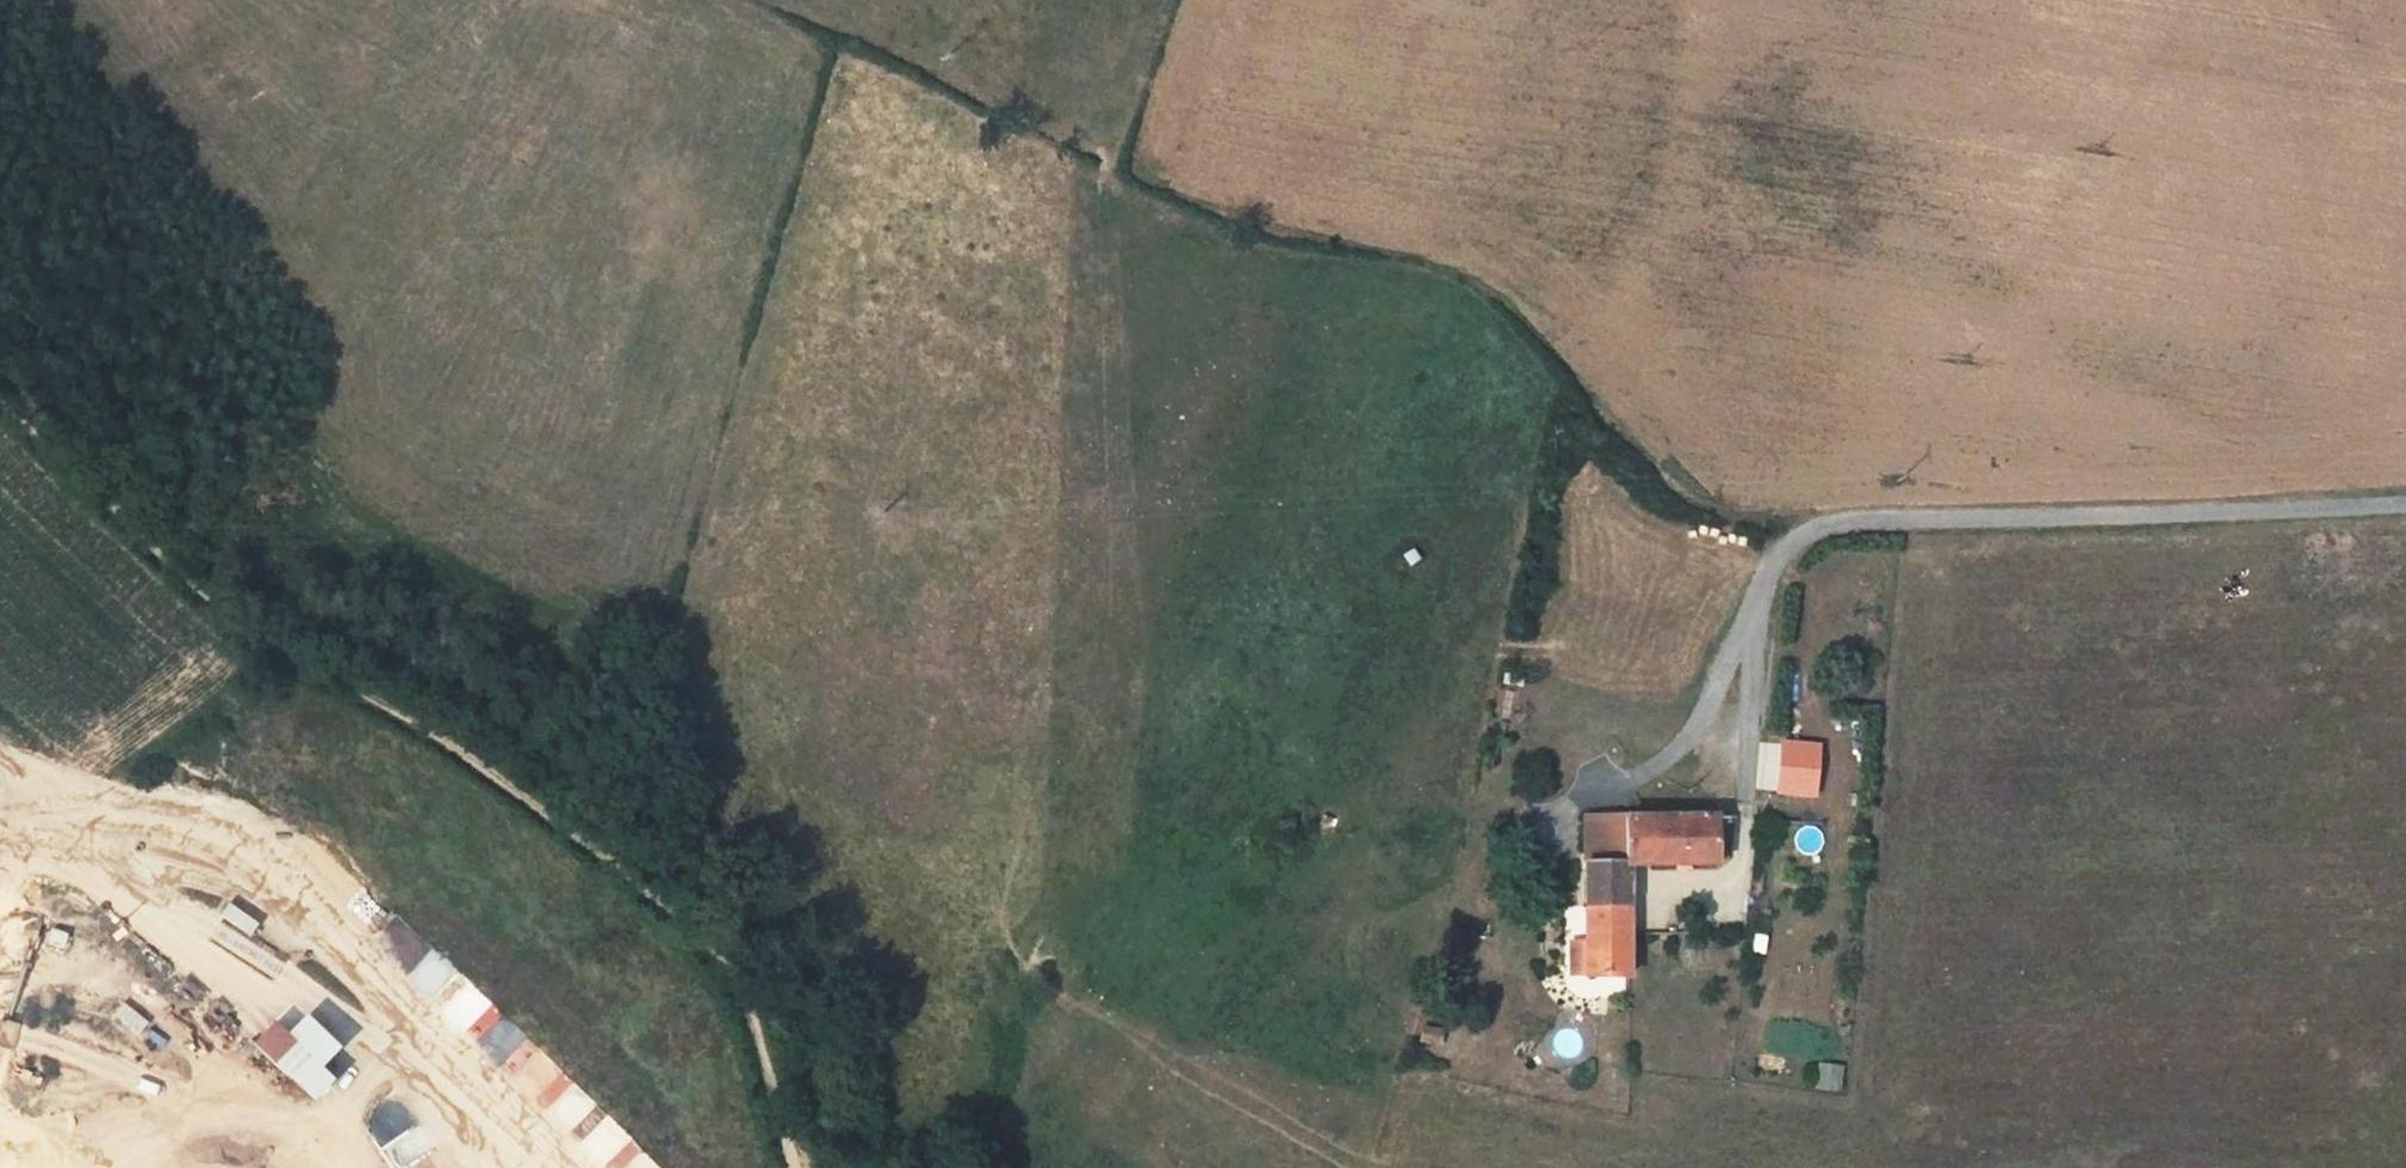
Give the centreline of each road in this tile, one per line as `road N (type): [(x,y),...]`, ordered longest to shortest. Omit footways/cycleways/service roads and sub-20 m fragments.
road 1 (track): [(584,1167),(307,899),(137,838),(0,750)]

